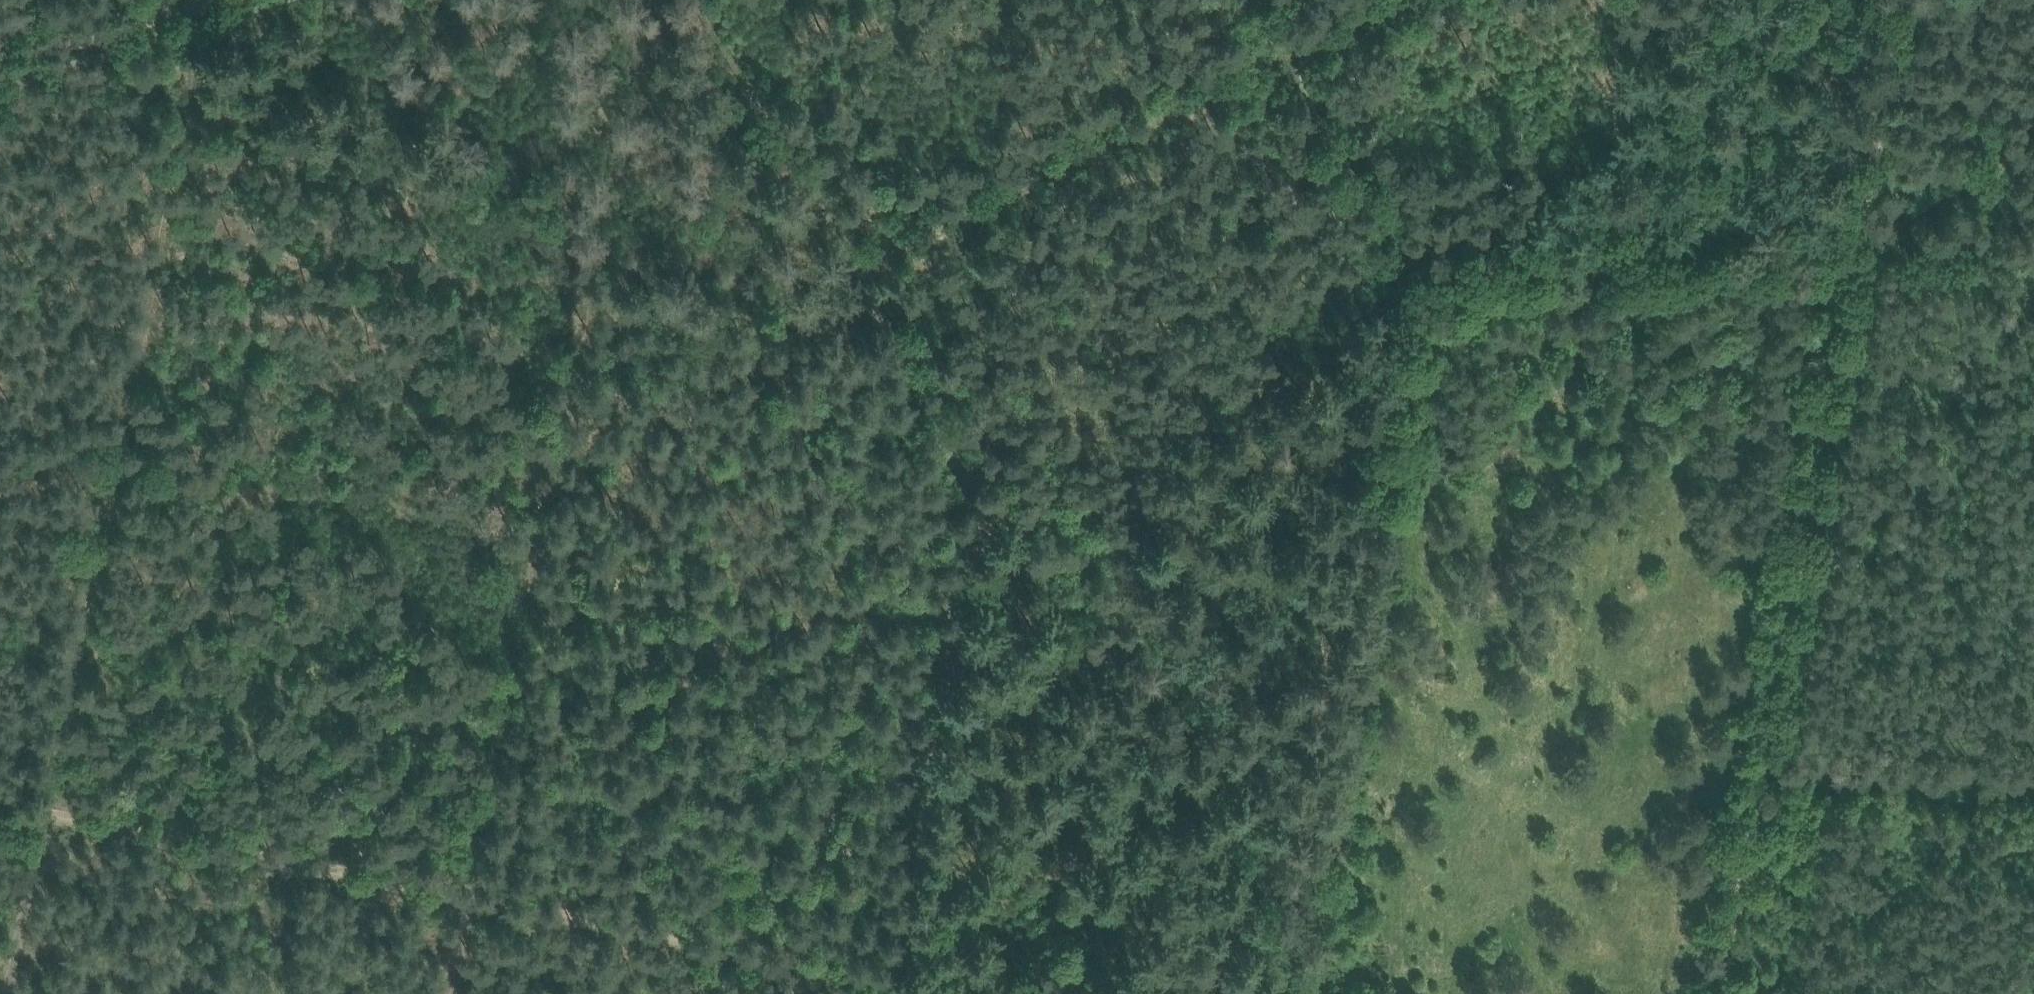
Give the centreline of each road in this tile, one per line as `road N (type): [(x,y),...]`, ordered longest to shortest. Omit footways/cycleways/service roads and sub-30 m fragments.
road 1 (track): [(0,61),(197,0)]

